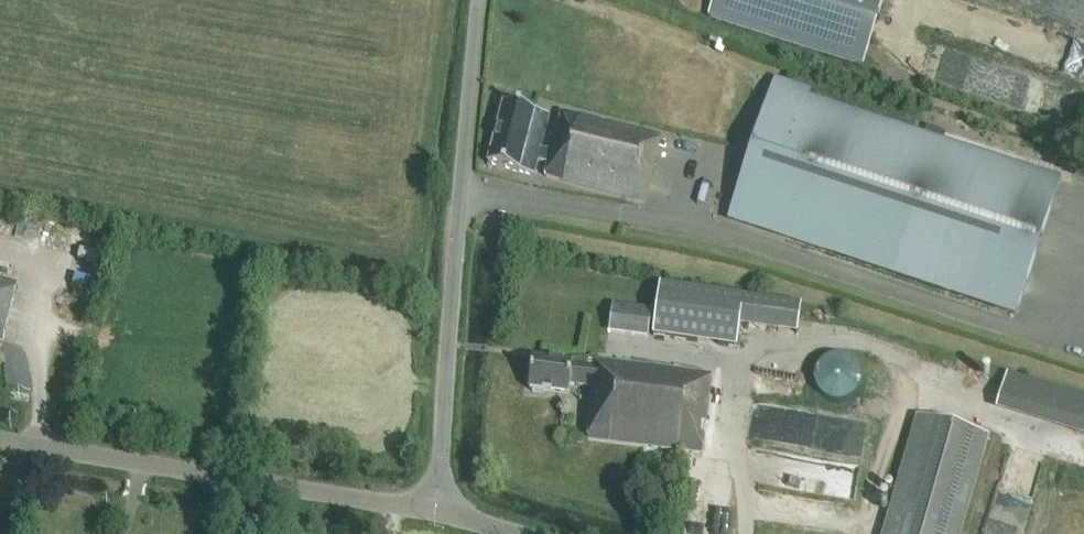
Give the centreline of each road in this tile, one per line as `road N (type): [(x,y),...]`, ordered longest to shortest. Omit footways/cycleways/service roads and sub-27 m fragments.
road 1 (unclassified): [(434,514),(479,0)]
road 2 (unclassified): [(434,514),(0,438)]

